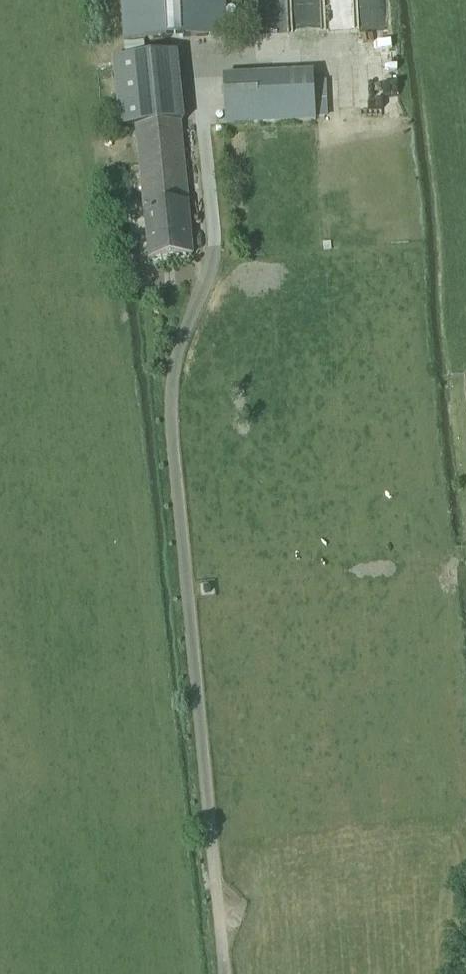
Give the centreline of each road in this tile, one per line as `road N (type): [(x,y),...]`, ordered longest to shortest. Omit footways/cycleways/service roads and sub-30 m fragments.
road 1 (track): [(223,973),(172,426),(184,337),(217,255),(202,77),(248,59),(245,0)]

